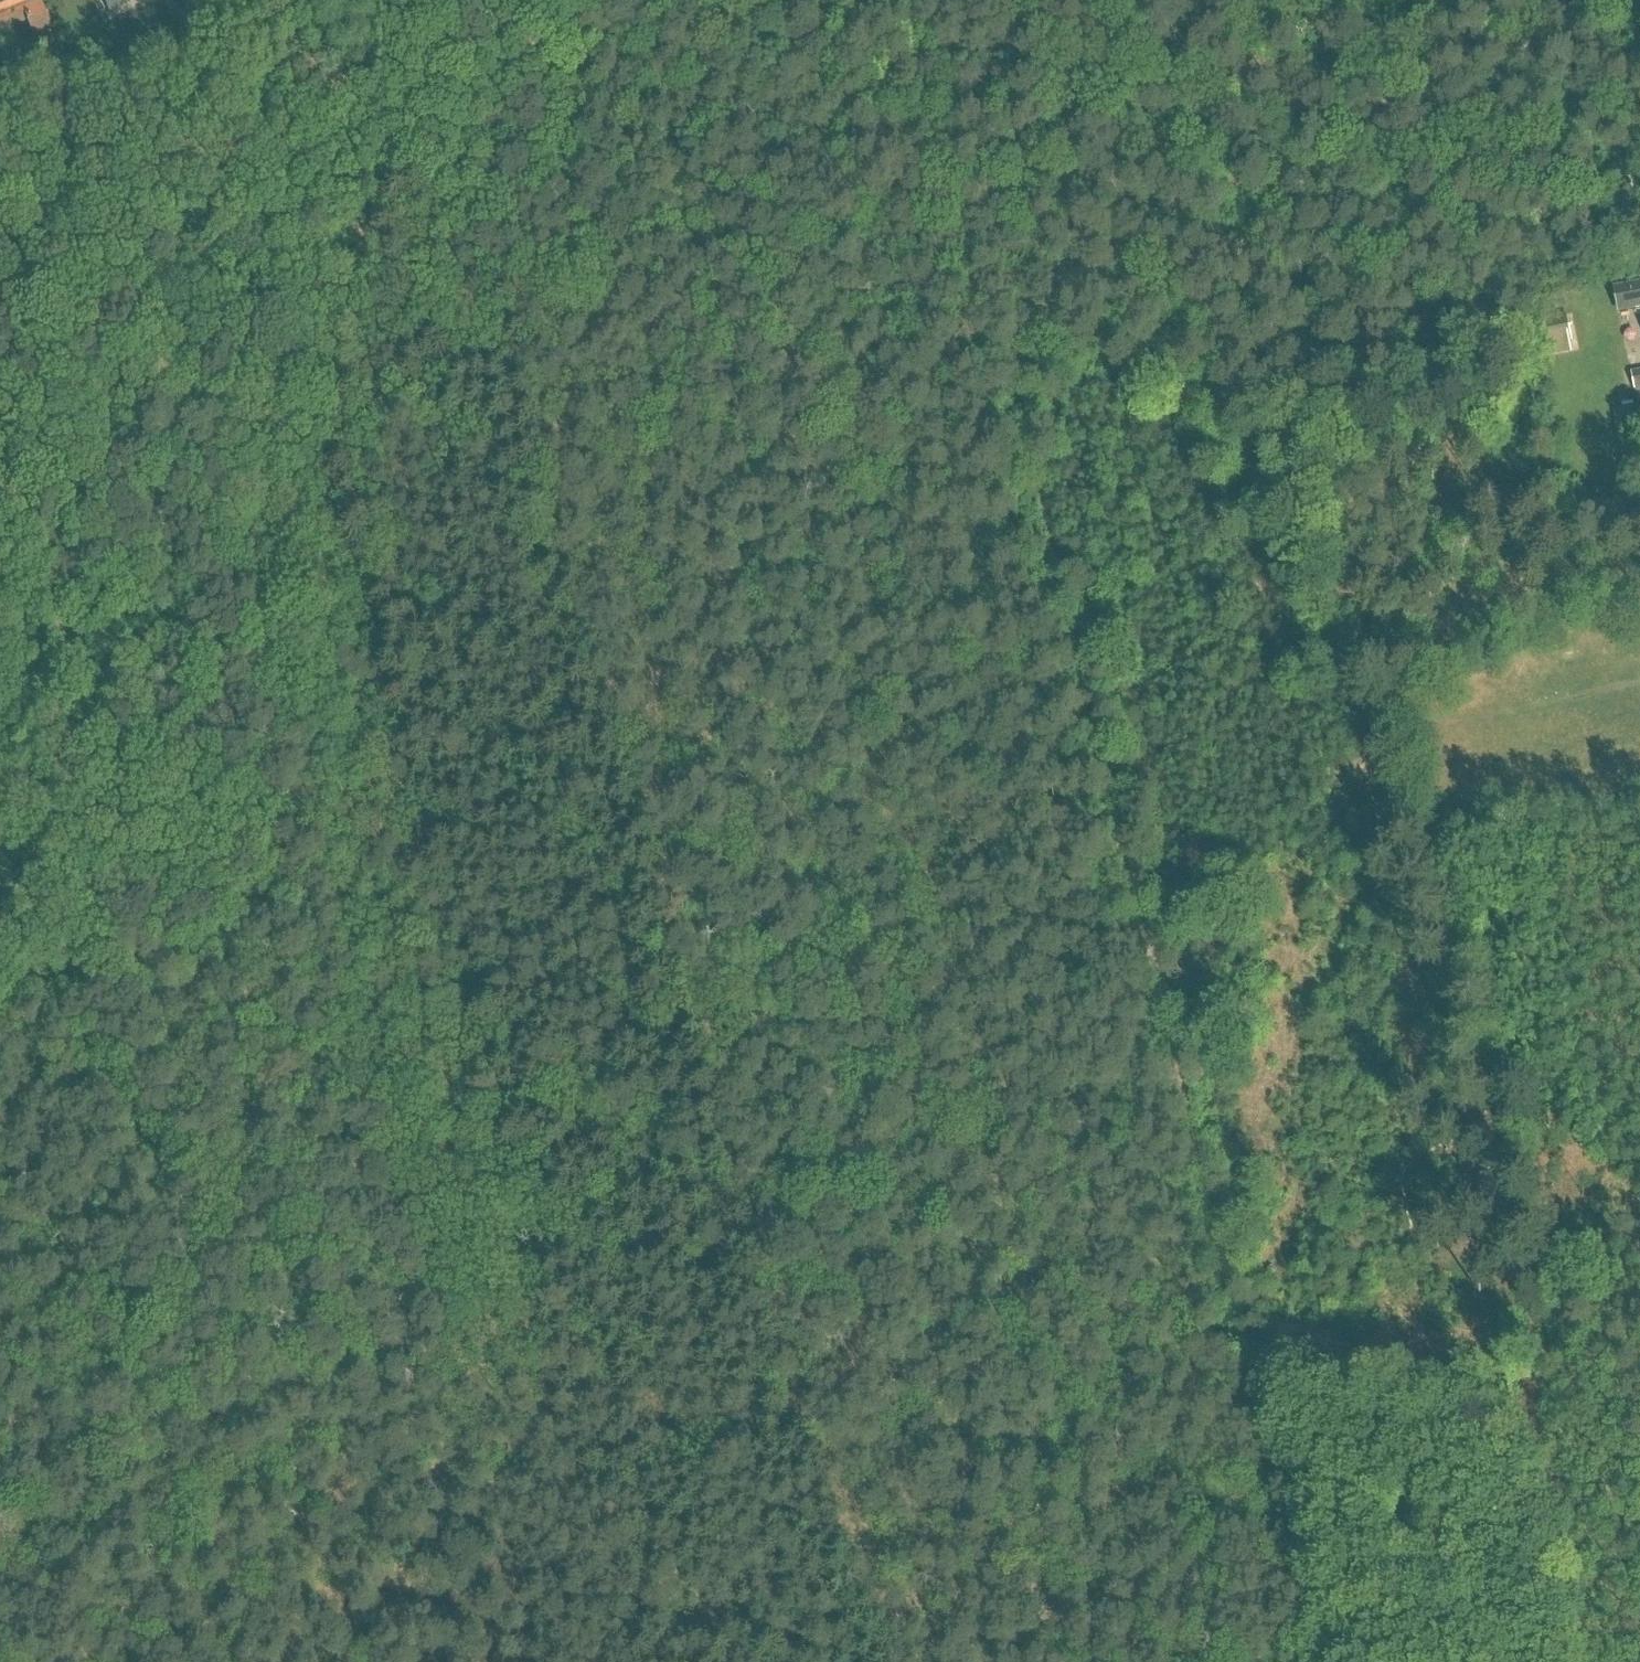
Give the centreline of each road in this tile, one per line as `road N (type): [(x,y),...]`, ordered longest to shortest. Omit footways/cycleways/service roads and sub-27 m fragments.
road 1 (track): [(1000,339),(1320,1661)]
road 2 (track): [(19,94),(142,57),(221,0)]

